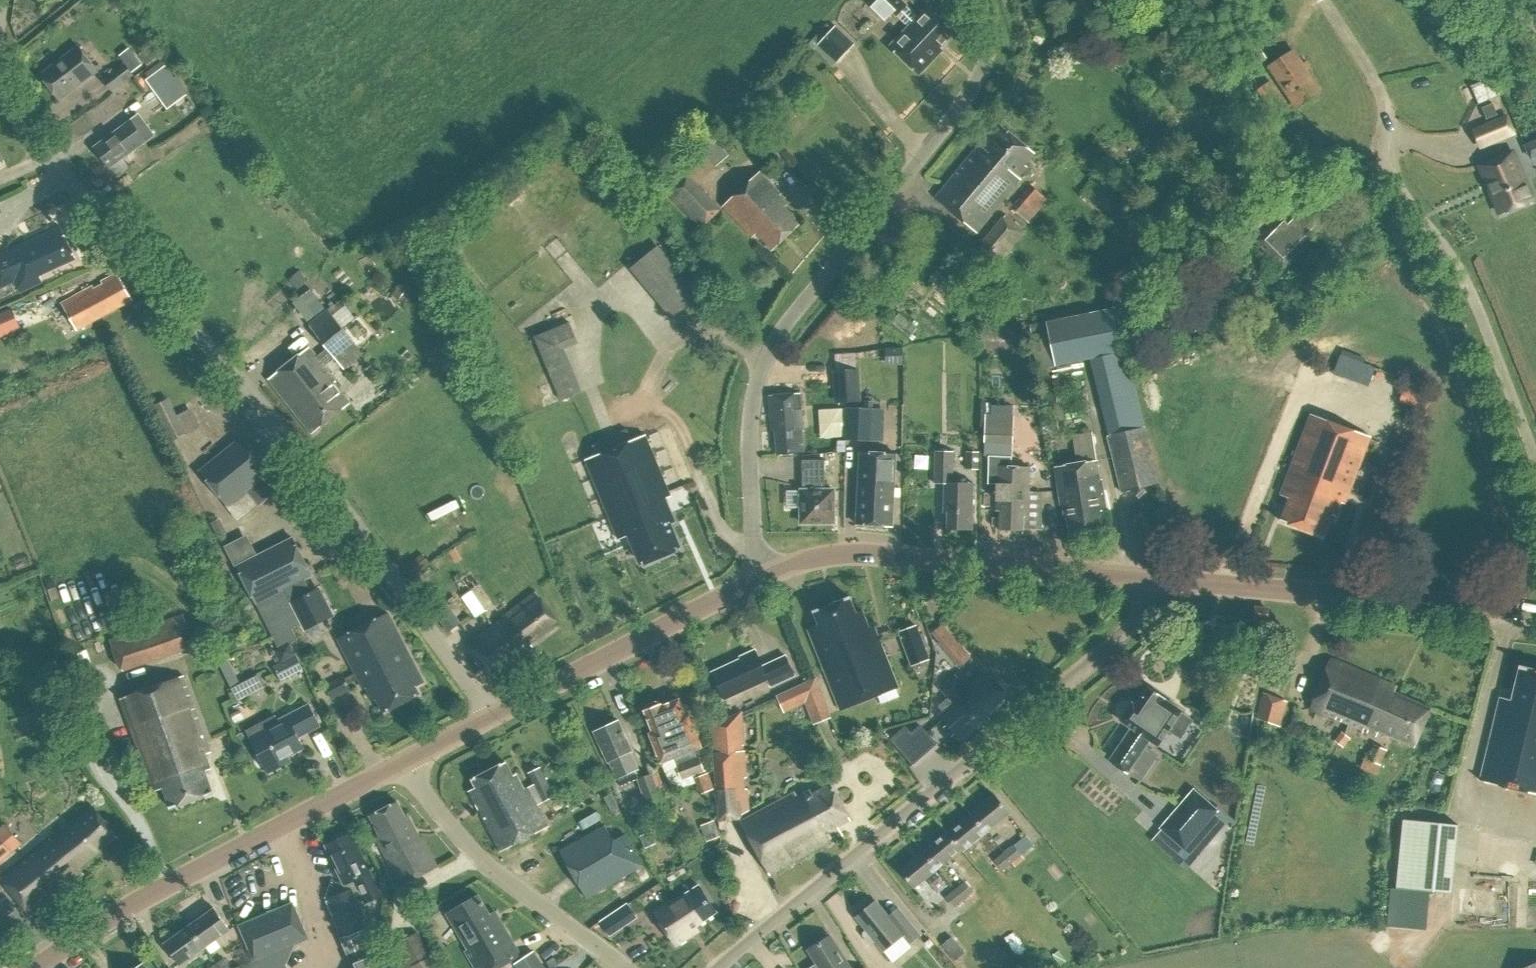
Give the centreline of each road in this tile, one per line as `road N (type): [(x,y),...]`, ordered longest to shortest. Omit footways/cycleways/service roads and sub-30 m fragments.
road 1 (unclassified): [(0,90),(38,149),(315,470),(490,715)]
road 2 (residential): [(763,577),(749,469),(753,390),(764,362),(778,333),(976,86),(989,50),(982,0)]
road 3 (residential): [(719,967),(1123,635),(1139,615),(1144,579)]
road 4 (residential): [(1535,464),(1469,290),(1386,170),(1378,86),(1322,0)]
road 5 (unclassified): [(39,967),(123,909),(408,761)]
road 6 (unclassified): [(1535,611),(1144,579)]
road 7 (unclassified): [(1144,579),(847,553),(763,577)]
road 8 (unclassified): [(490,715),(763,577)]
road 9 (residential): [(408,761),(477,856),(626,967)]

